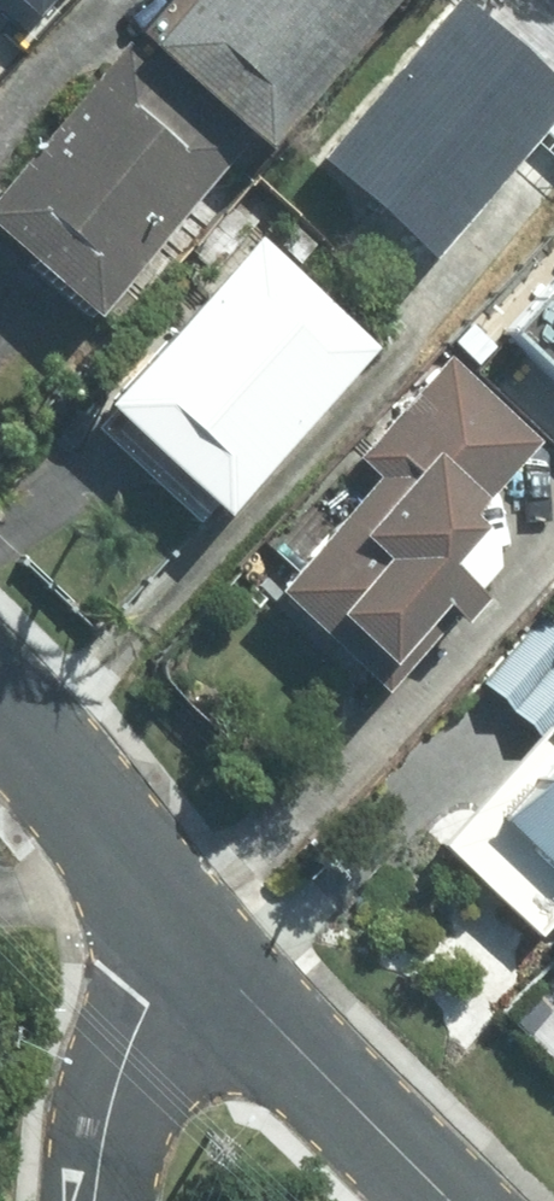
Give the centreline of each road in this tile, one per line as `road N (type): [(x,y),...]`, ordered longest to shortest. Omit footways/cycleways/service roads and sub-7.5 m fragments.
road 1 (residential): [(188,939),(454,1200)]
road 2 (residential): [(188,939),(146,1003),(104,1102),(94,1200)]
road 3 (residential): [(0,752),(188,939)]

